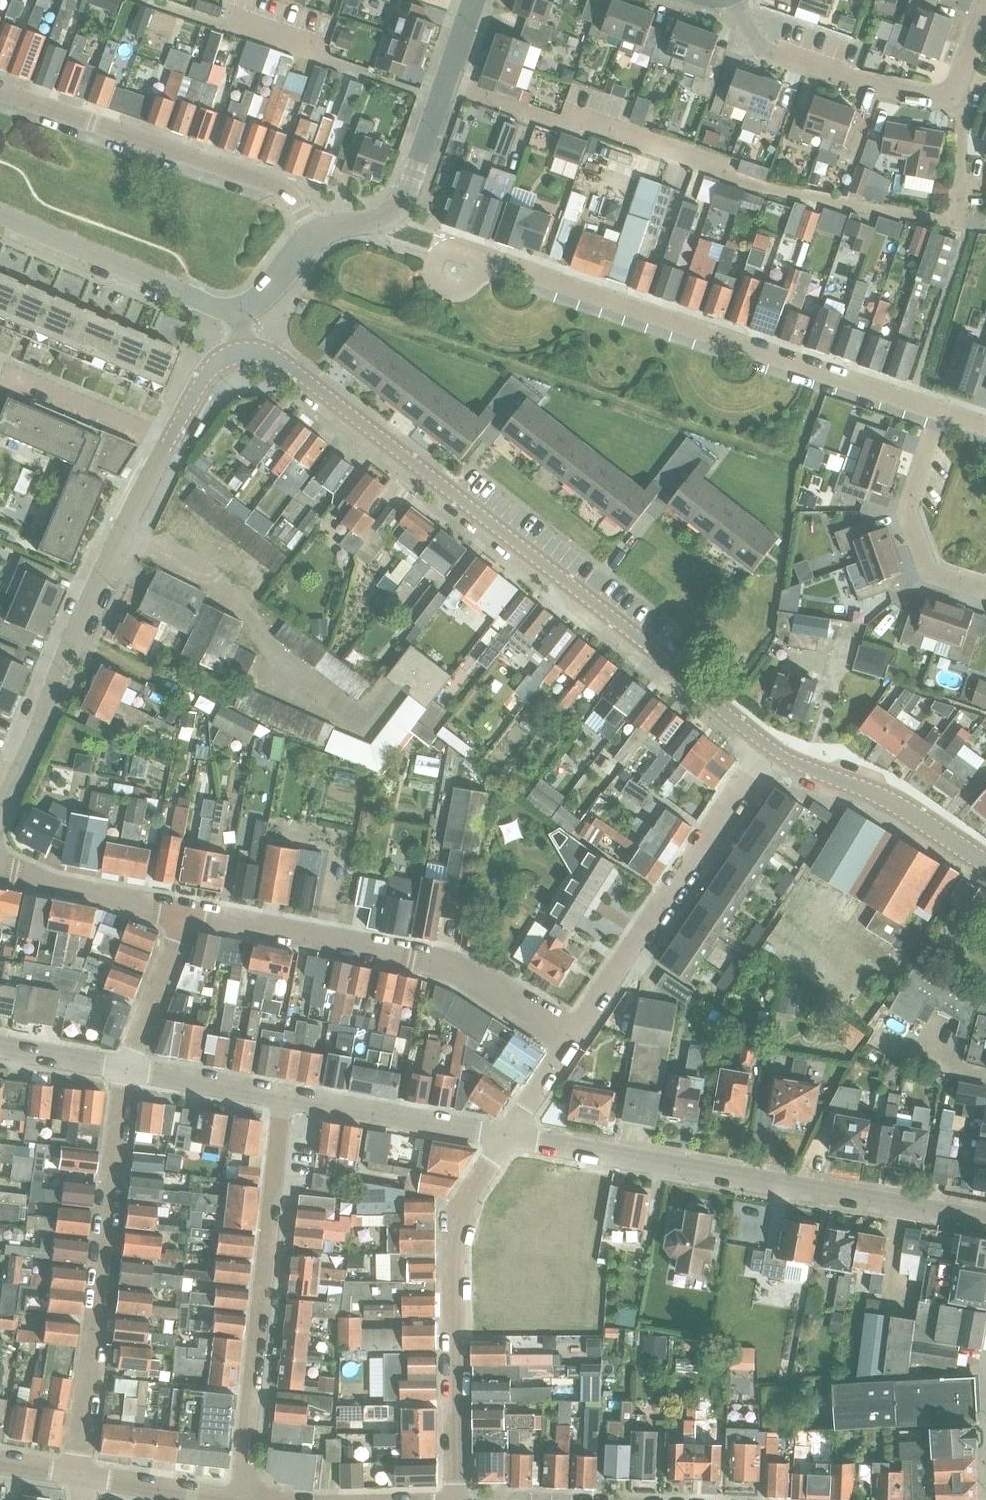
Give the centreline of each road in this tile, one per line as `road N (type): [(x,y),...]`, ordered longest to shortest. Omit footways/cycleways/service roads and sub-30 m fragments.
road 1 (residential): [(765,744),(272,358),(240,352)]
road 2 (residential): [(962,178),(948,222),(912,217),(767,187),(445,90)]
road 3 (residential): [(507,1136),(985,1222)]
road 4 (residential): [(941,411),(489,263)]
road 5 (residential): [(182,911),(419,957),(479,985),(570,1045)]
road 6 (residential): [(78,1474),(107,1173),(129,1066)]
road 7 (residential): [(0,808),(173,436)]
road 8 (residential): [(286,1104),(235,1499)]
road 9 (residential): [(462,1499),(449,1220),(507,1136)]
road 10 (residential): [(570,1045),(765,744)]
road 11 (residential): [(316,233),(288,196),(0,95)]
road 12 (residential): [(237,312),(216,312),(0,218)]
road 13 (residential): [(955,93),(937,98),(877,86),(777,54),(750,27),(740,0)]
road 14 (residential): [(985,862),(894,800),(765,744)]
road 15 (residential): [(985,590),(931,574),(908,512),(941,411)]
road 16 (residential): [(507,1136),(286,1104)]
road 17 (residential): [(182,911),(0,867)]
road 18 (residential): [(173,436),(8,367)]
road 19 (residential): [(129,1066),(182,911)]
road 20 (residential): [(286,1104),(129,1066)]
road 21 (residential): [(370,222),(403,208),(445,90)]
road 22 (residential): [(129,1066),(0,1047)]

